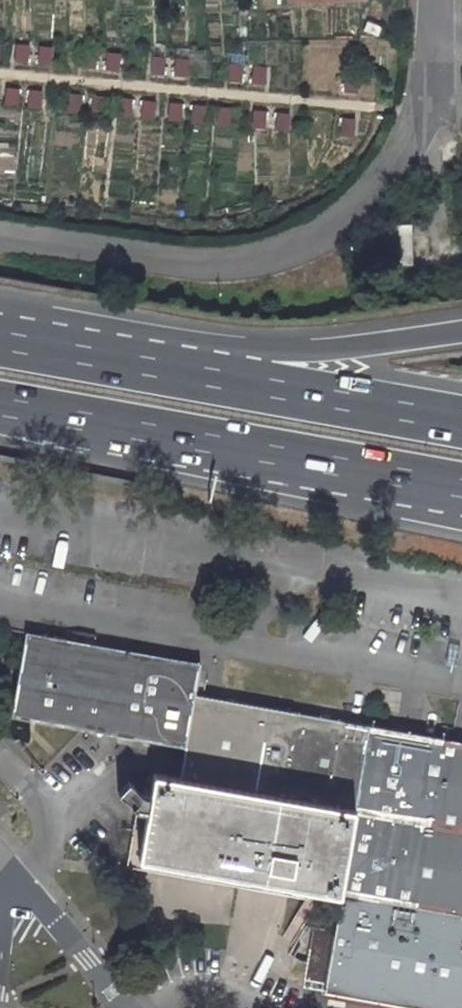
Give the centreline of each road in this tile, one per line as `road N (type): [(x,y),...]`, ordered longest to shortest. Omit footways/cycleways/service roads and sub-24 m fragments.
road 1 (residential): [(442,0),(443,37),(425,113),(395,169),(349,218),(295,248),(209,265),(0,235)]
road 2 (motorway): [(461,422),(0,341)]
road 3 (motorway): [(461,330),(327,349),(245,348),(0,321)]
road 4 (motorway): [(228,450),(461,516)]
road 5 (motorway): [(228,450),(461,489)]
road 6 (motorway): [(0,409),(228,450)]
road 7 (residential): [(123,1007),(23,877)]

